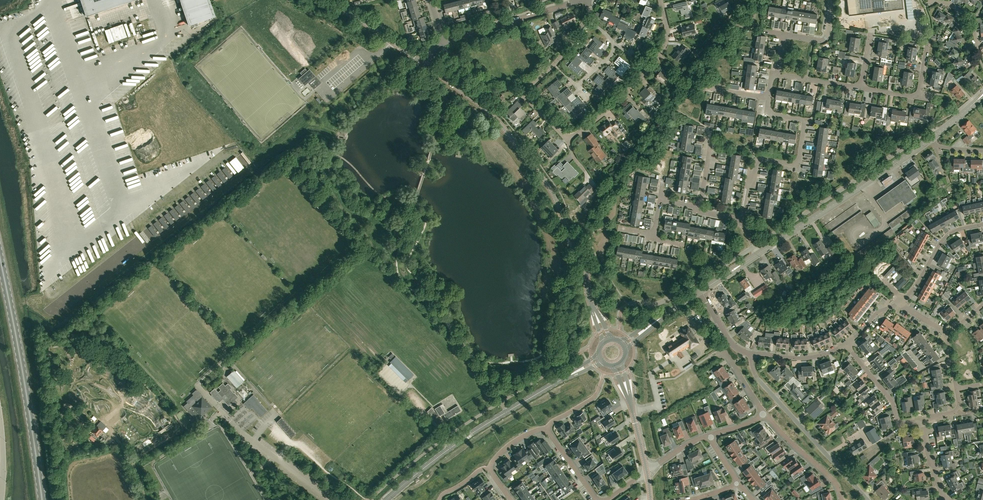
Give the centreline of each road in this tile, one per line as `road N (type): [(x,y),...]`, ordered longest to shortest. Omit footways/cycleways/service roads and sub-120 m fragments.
road 1 (tertiary): [(592,306),(586,265),(549,188),(493,117),(424,65)]
road 2 (primary): [(39,499),(0,270)]
road 3 (tertiary): [(758,254),(925,141)]
road 4 (residential): [(741,220),(758,160),(799,165),(804,120),(767,111),(769,98)]
road 5 (tertiary): [(387,499),(468,436),(548,388)]
road 6 (unclassified): [(868,499),(757,379),(752,354)]
road 7 (residential): [(569,138),(621,99),(665,47),(661,0)]
road 8 (residential): [(569,138),(558,137),(521,96),(587,18)]
road 9 (tertiary): [(444,42),(580,0)]
road 10 (tertiary): [(424,65),(321,0)]

